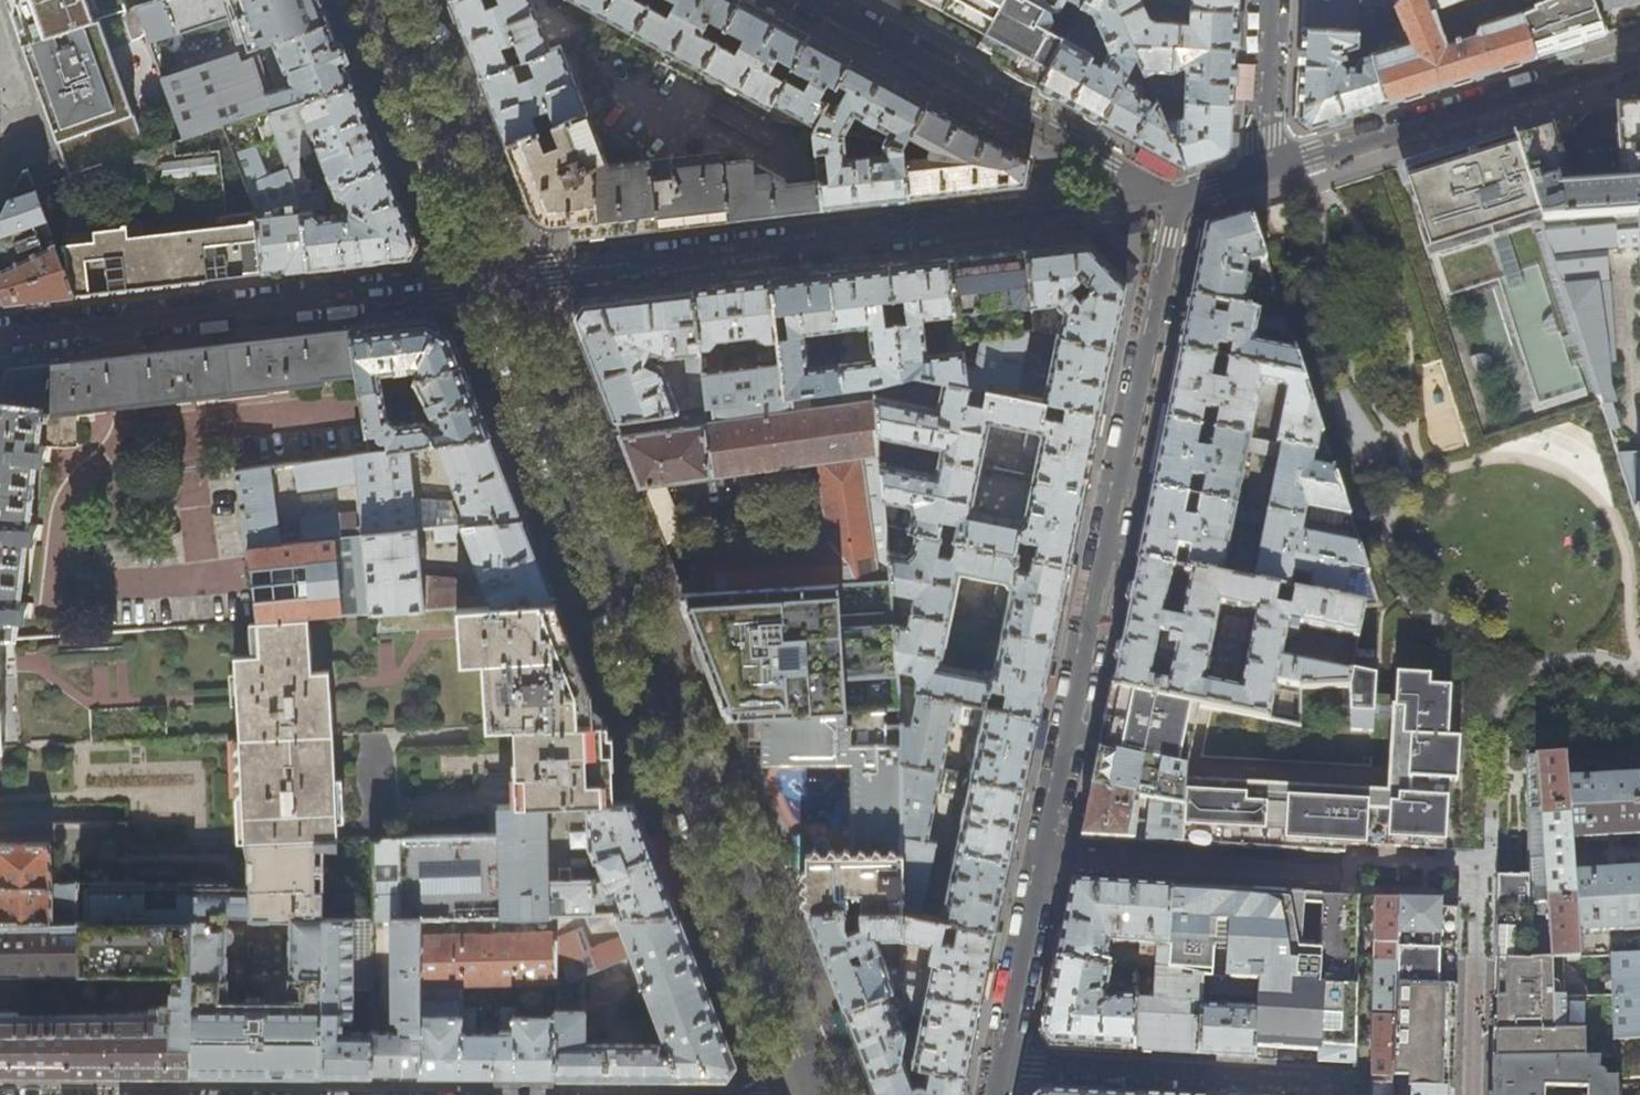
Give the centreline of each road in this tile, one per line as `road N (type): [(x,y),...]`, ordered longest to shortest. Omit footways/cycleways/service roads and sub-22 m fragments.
road 1 (tertiary): [(495,276),(811,1094)]
road 2 (residential): [(495,276),(1173,200)]
road 3 (residential): [(1046,856),(1173,200)]
road 4 (residential): [(495,276),(0,338)]
road 5 (residential): [(809,0),(1173,200)]
road 6 (residential): [(1261,172),(1639,55)]
road 7 (residential): [(1350,1085),(1001,1066)]
road 8 (residential): [(1348,876),(1046,856)]
road 9 (tertiary): [(389,0),(495,276)]
road 10 (residential): [(1001,1066),(1046,856)]
road 11 (residential): [(1261,172),(1270,0)]
road 12 (residential): [(1478,959),(1473,1094)]

